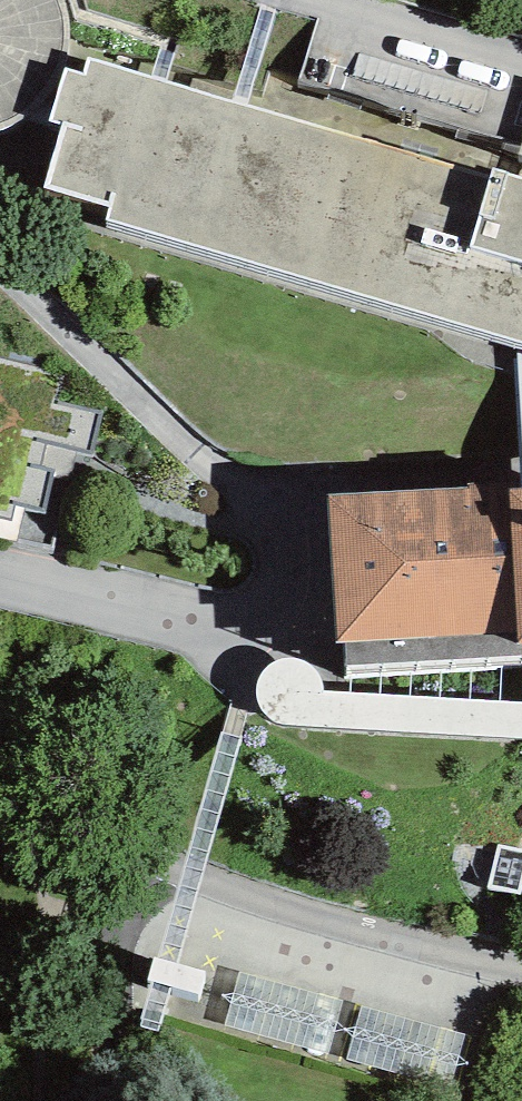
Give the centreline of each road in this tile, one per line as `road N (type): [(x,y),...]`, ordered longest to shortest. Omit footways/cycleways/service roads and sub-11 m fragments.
road 1 (residential): [(521,964),(408,946),(143,856)]
road 2 (unclassified): [(143,856),(111,1100)]
road 3 (unclassified): [(0,803),(143,856)]

